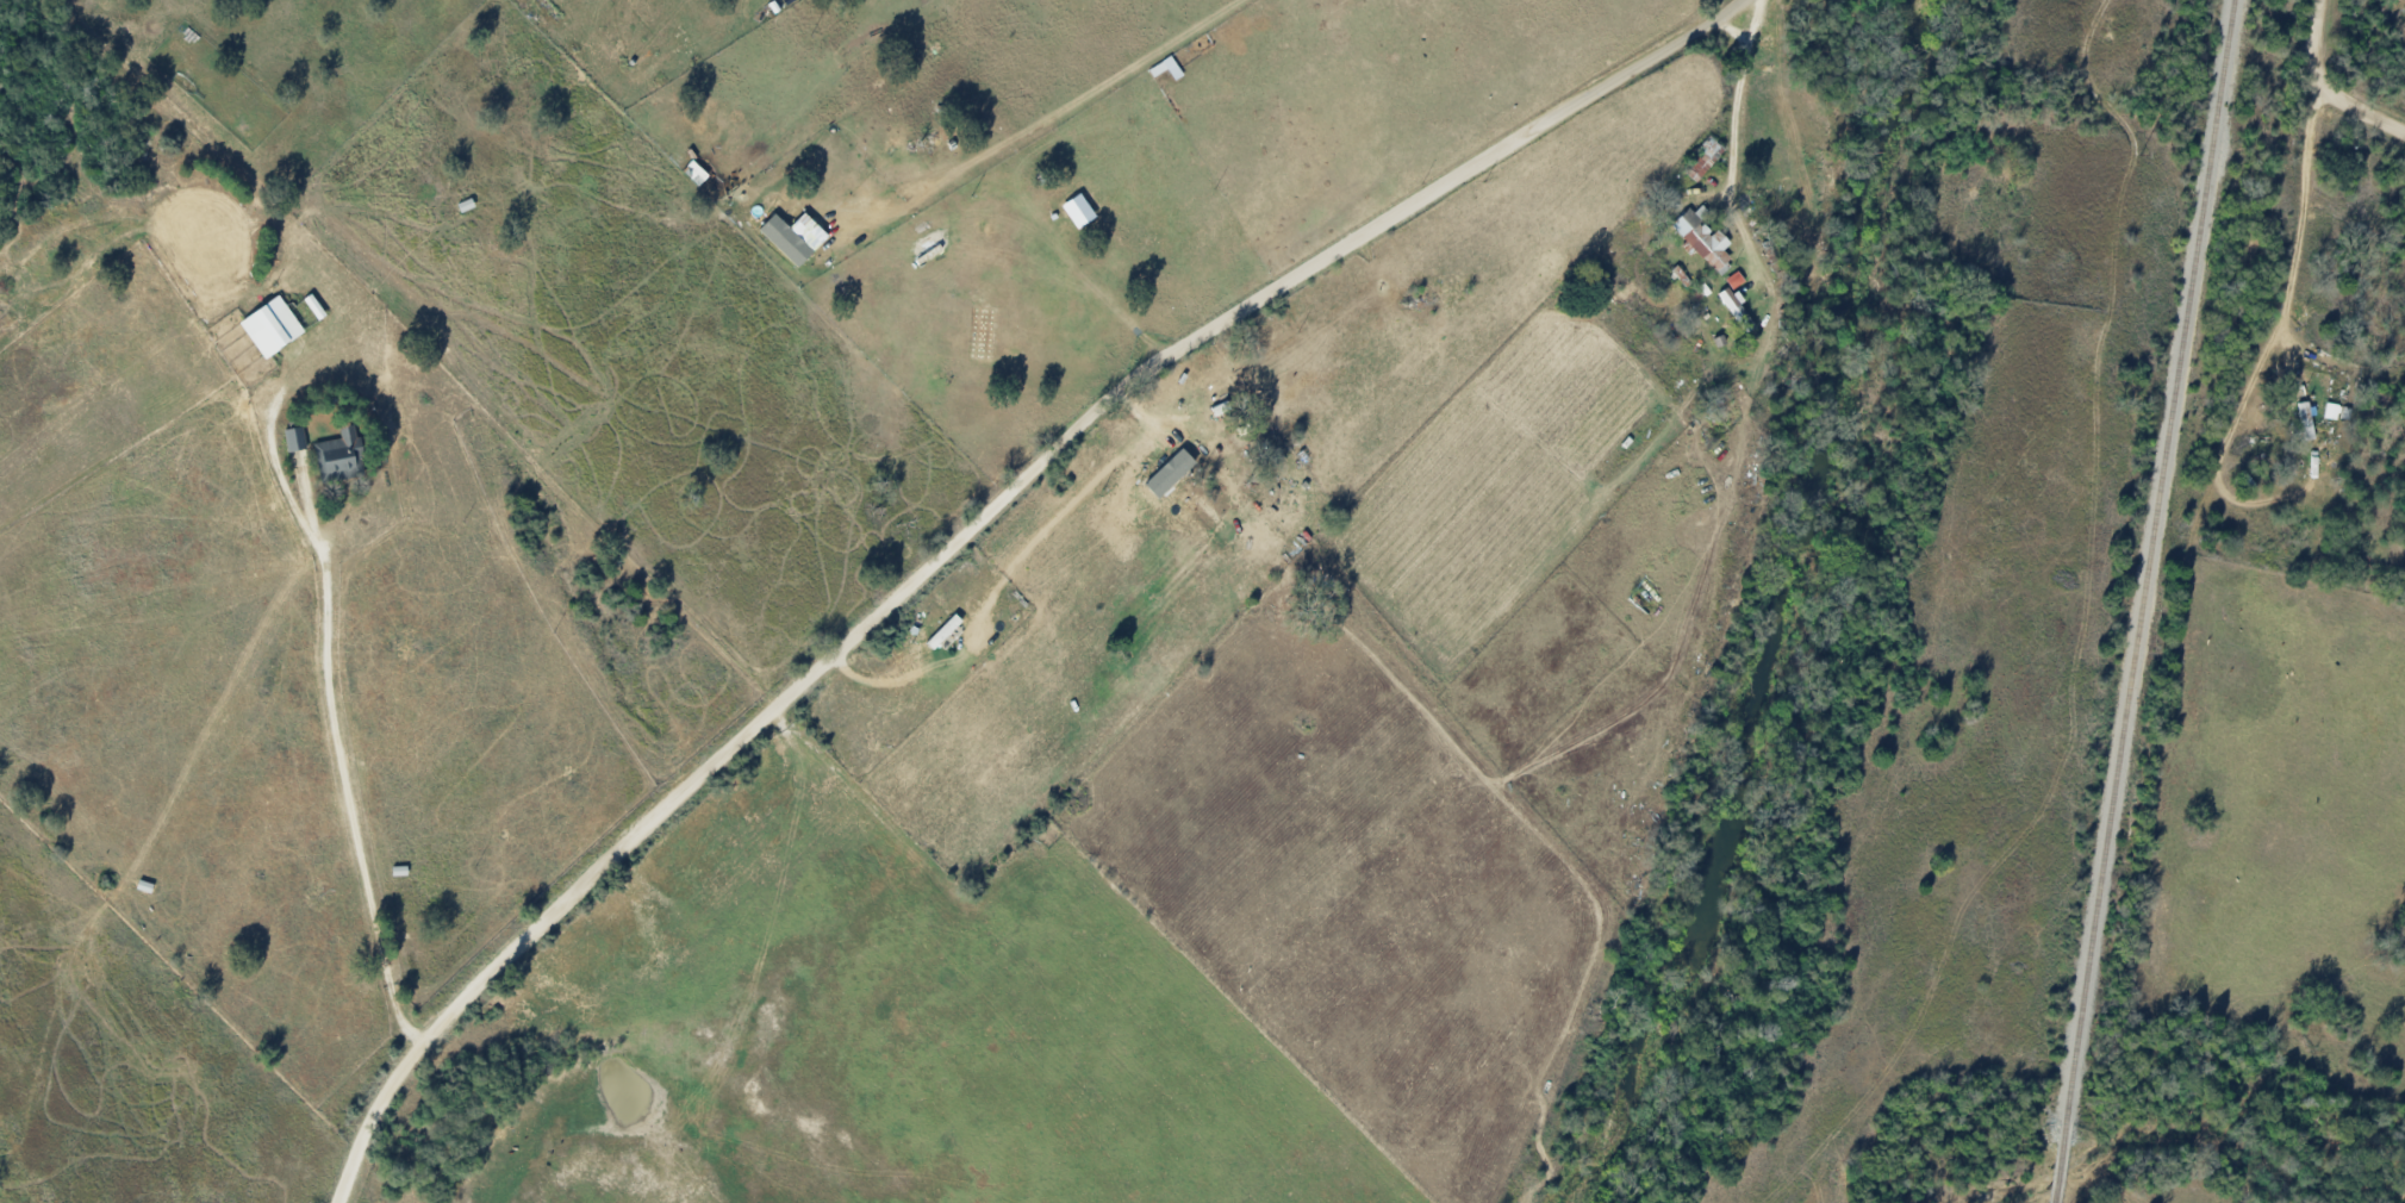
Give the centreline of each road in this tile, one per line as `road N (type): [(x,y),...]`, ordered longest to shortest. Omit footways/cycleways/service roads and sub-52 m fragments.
road 1 (tertiary): [(338,1202),(384,1098),(432,1033),(1088,418),(1153,366),(1741,0)]
road 2 (residential): [(2404,130),(2339,101),(2320,82),(2314,49),(2323,0)]

